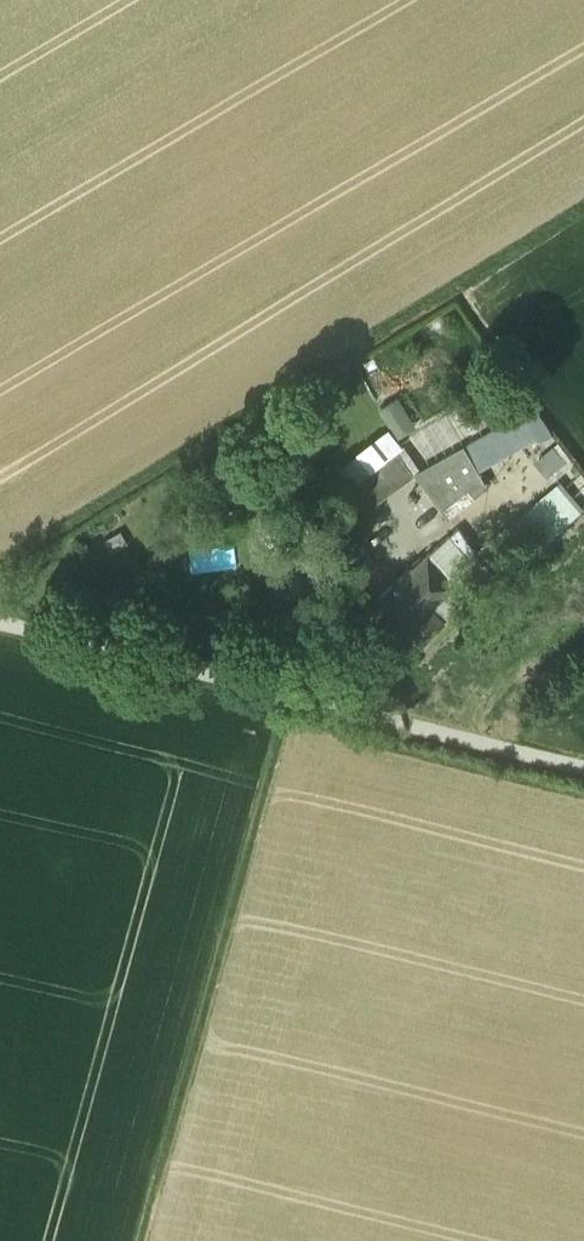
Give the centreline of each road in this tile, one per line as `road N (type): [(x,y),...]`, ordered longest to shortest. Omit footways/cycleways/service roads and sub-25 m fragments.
road 1 (track): [(583,202),(0,554)]
road 2 (track): [(583,772),(0,624)]
road 3 (track): [(142,1240),(285,697)]

